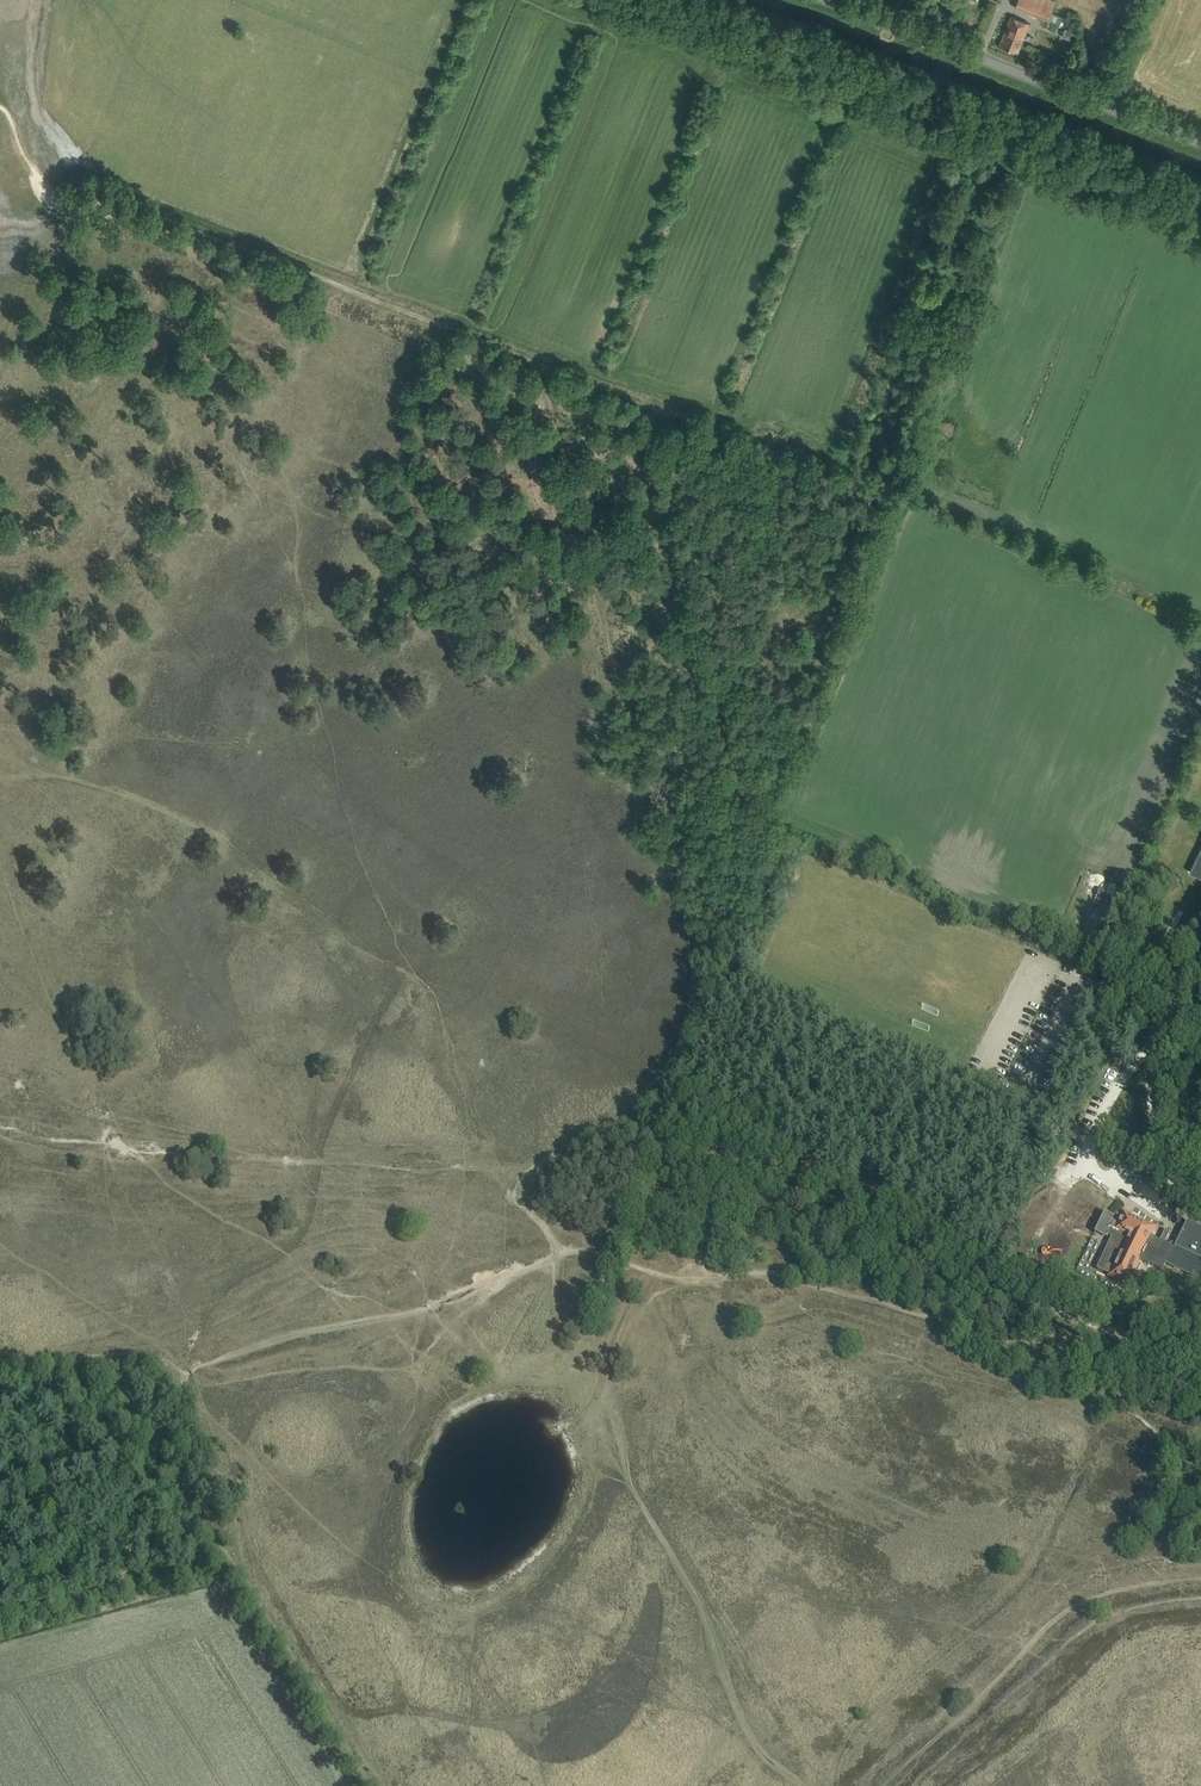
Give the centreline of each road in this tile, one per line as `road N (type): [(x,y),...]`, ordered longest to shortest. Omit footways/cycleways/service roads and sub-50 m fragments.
road 1 (tertiary): [(1200,143),(829,0)]
road 2 (unclassified): [(1078,1164),(1107,1101),(1163,1030),(1200,954)]
road 3 (track): [(1015,1280),(1064,1312),(1200,1369)]
road 4 (track): [(1015,1280),(1078,1164)]

